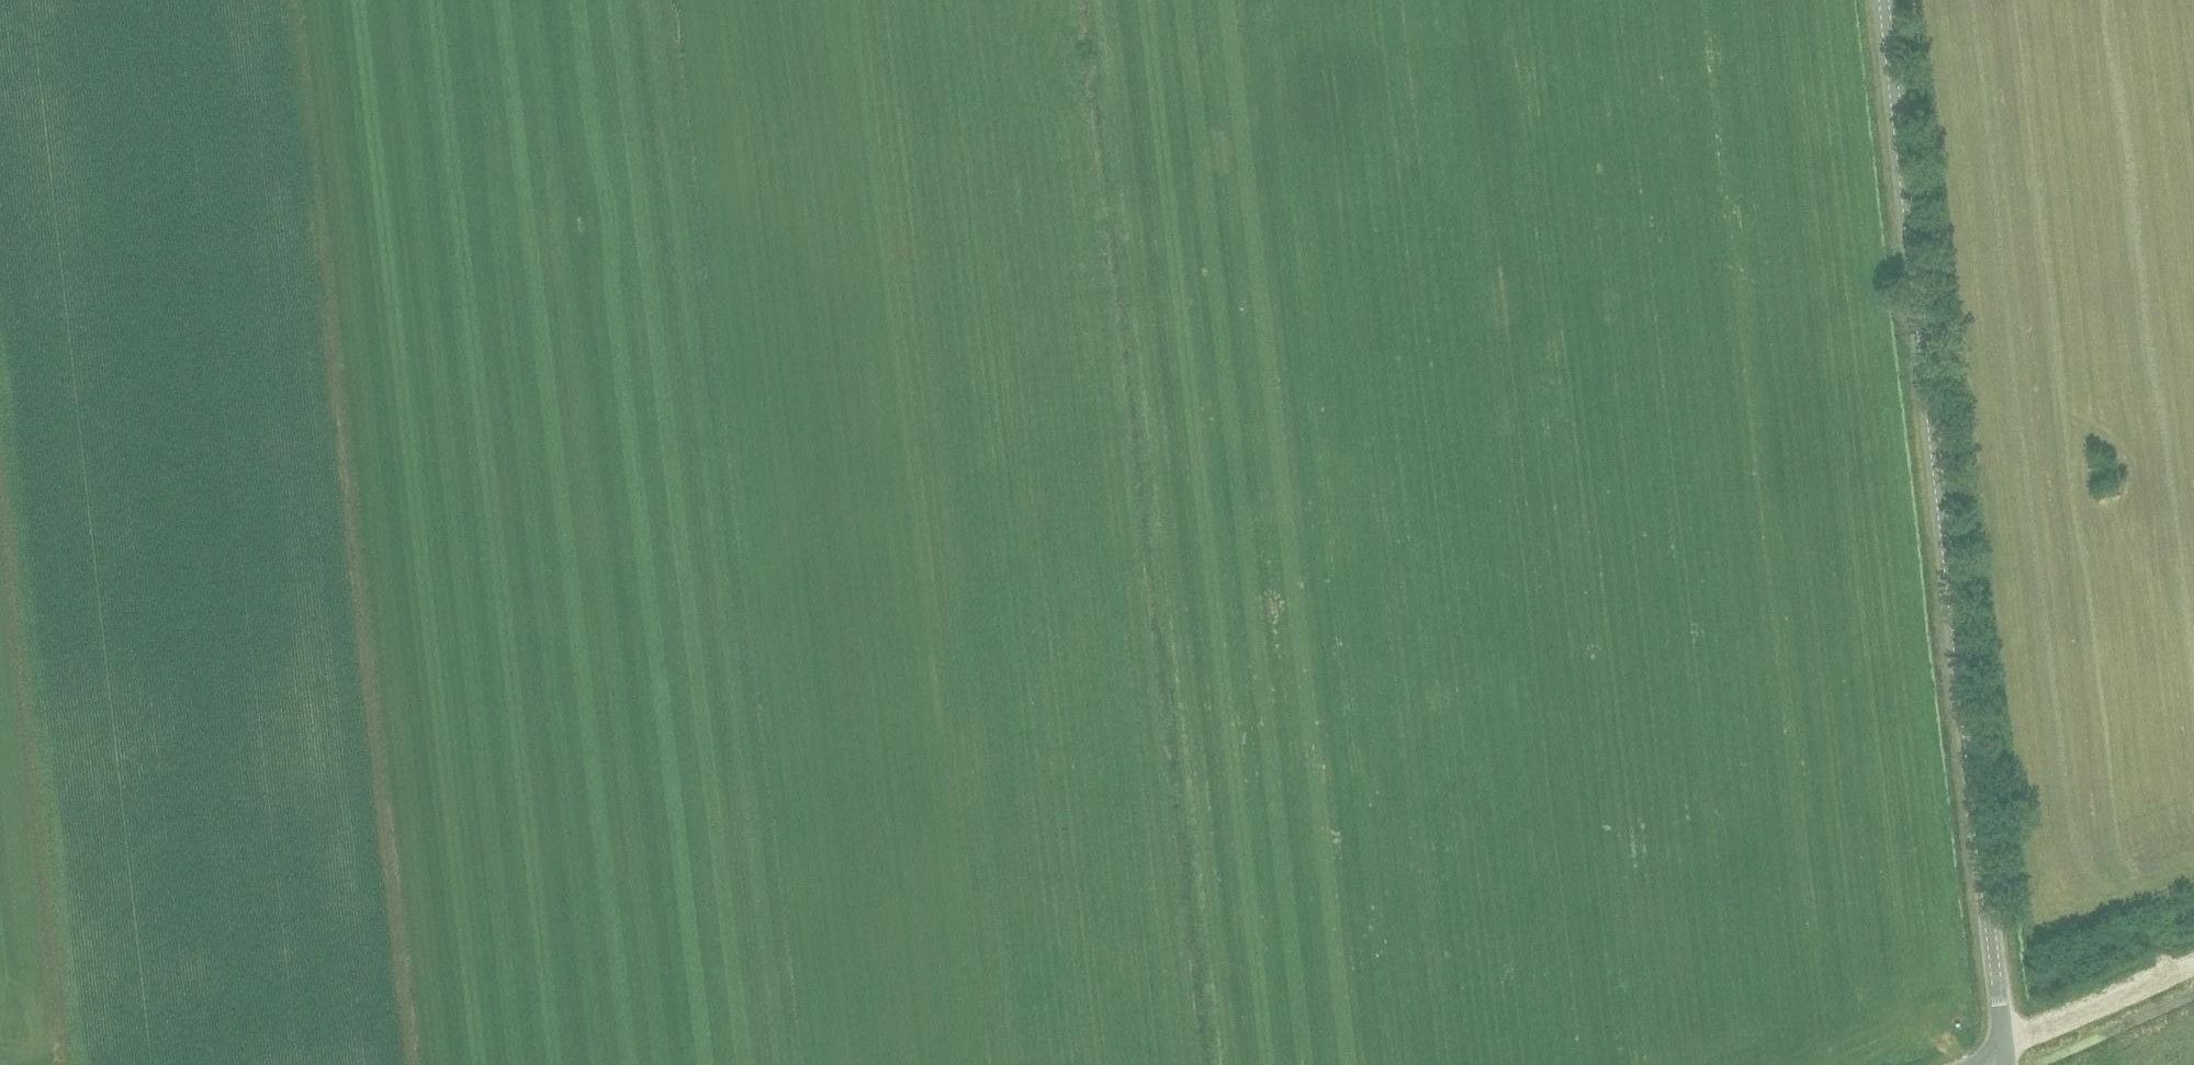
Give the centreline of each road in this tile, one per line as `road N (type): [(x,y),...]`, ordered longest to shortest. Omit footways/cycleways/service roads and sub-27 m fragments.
road 1 (tertiary): [(2005,1052),(1883,0)]
road 2 (track): [(2005,1052),(2025,1035),(2193,965)]

